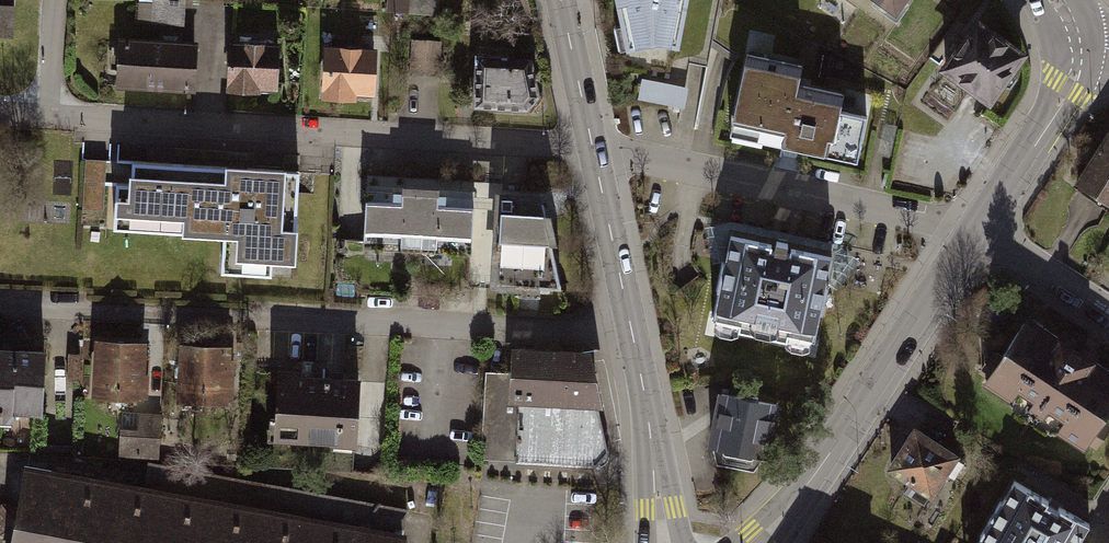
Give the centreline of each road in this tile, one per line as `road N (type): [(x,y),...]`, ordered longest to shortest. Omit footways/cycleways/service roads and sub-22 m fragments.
road 1 (residential): [(631,327),(0,301)]
road 2 (residential): [(593,147),(49,118)]
road 3 (residential): [(974,234),(593,147)]
road 4 (residential): [(758,542),(829,453),(974,234)]
road 5 (secondary): [(631,327),(662,542)]
road 6 (residential): [(974,234),(1068,89),(1075,46)]
road 7 (secondary): [(593,147),(631,327)]
road 8 (residential): [(1108,314),(974,234)]
road 9 (secondary): [(561,0),(593,147)]

